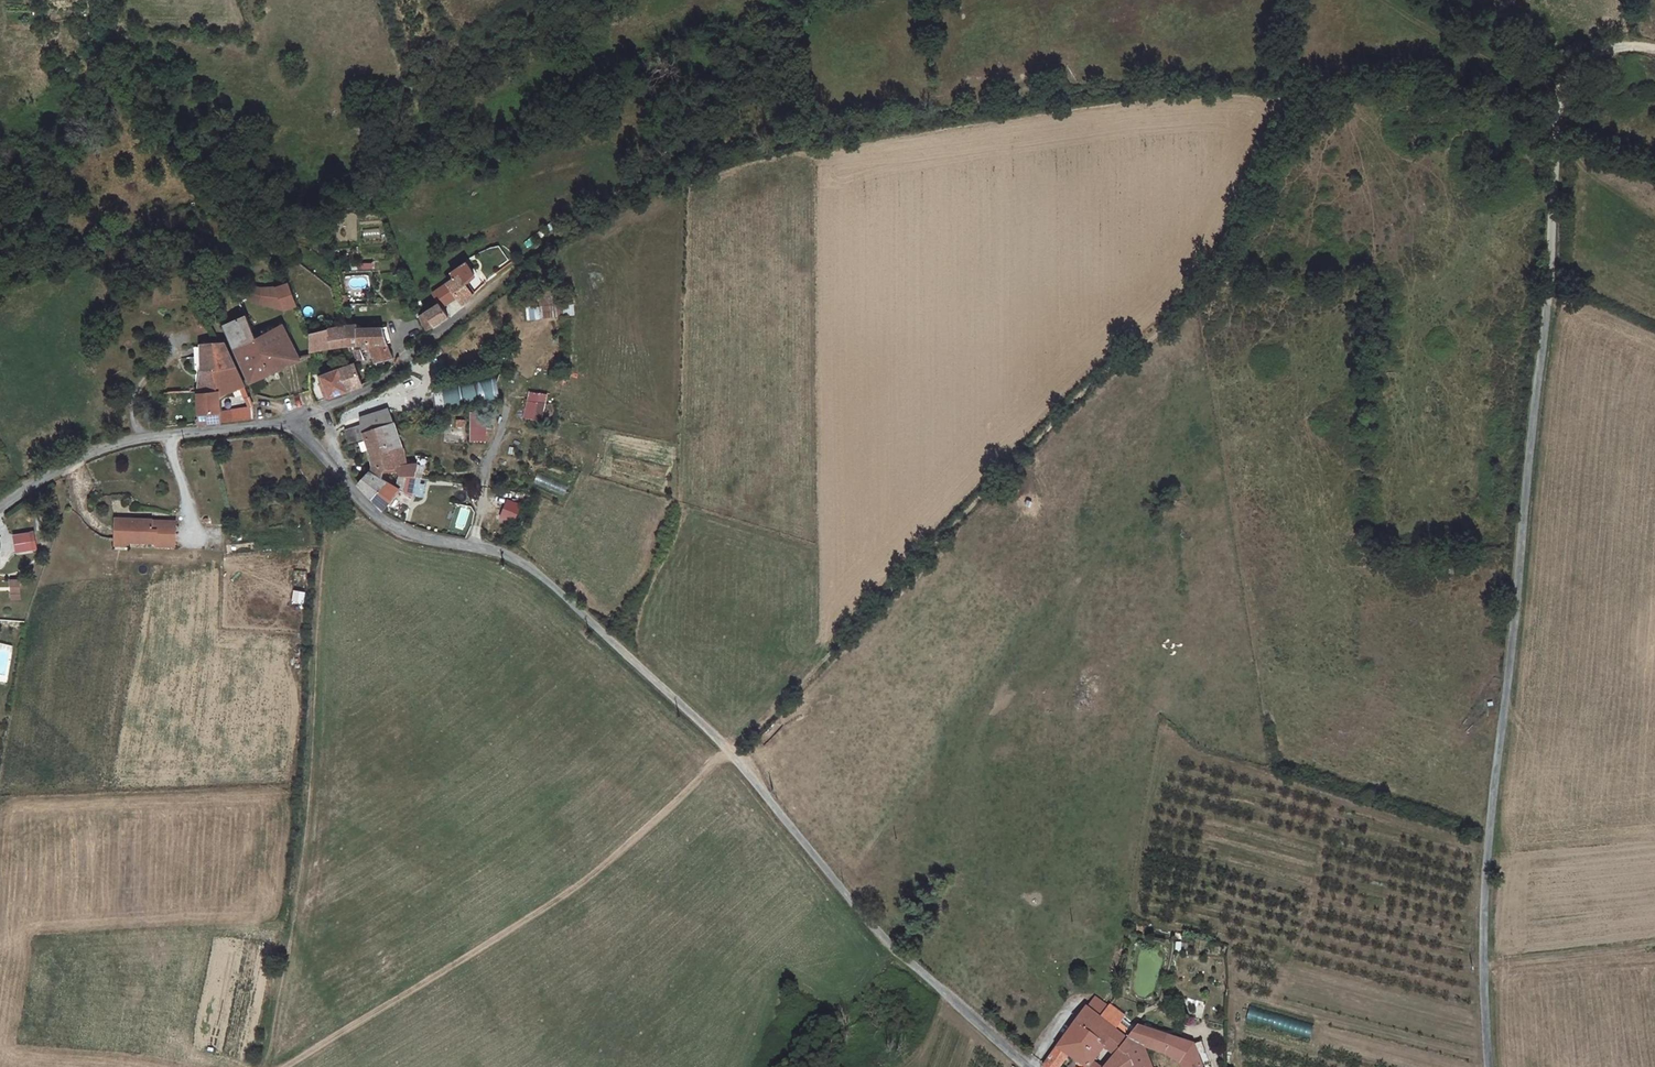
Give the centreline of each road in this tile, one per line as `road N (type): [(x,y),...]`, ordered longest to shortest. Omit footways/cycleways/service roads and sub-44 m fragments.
road 1 (unclassified): [(1488,1066),(1492,790),(1544,338),(1557,89),(1569,61),(1592,52),(1654,49)]
road 2 (unclassified): [(1027,1066),(890,949),(720,746),(521,563),(385,525),(303,440)]
road 3 (track): [(503,299),(594,226),(657,194),(930,126),(1157,97)]
road 4 (unclassified): [(303,440),(293,427),(130,447),(33,483),(0,510)]
road 5 (residential): [(303,440),(382,398),(503,299)]

